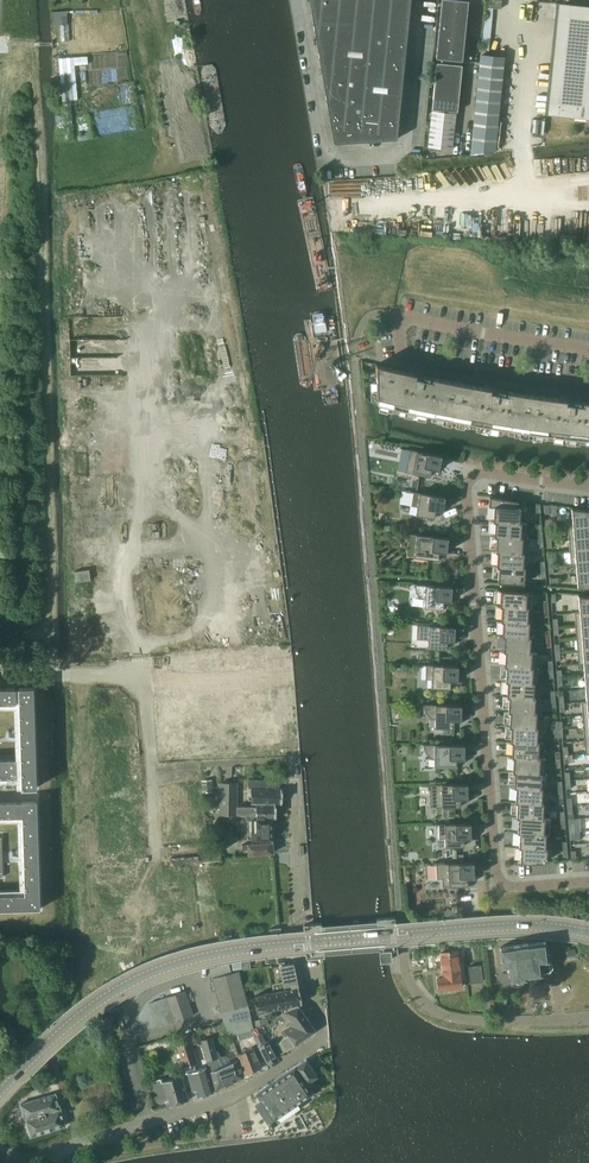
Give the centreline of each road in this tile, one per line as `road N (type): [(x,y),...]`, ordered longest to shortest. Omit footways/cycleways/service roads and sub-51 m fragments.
road 1 (residential): [(0,1151),(32,1158),(230,1099),(322,1038),(299,955),(295,760),(152,766)]
road 2 (tertiary): [(0,1093),(78,1016),(175,964),(388,934),(503,926),(580,931)]
road 3 (residential): [(475,584),(499,880),(516,888),(588,882)]
road 4 (unclassified): [(152,766),(141,680),(0,669)]
road 5 (residential): [(588,1016),(448,1017),(416,993),(404,948)]
road 6 (residential): [(588,486),(474,477),(466,497),(475,584)]
road 7 (unclassified): [(403,319),(410,359),(588,384)]
road 8 (unclassified): [(403,319),(588,352)]

